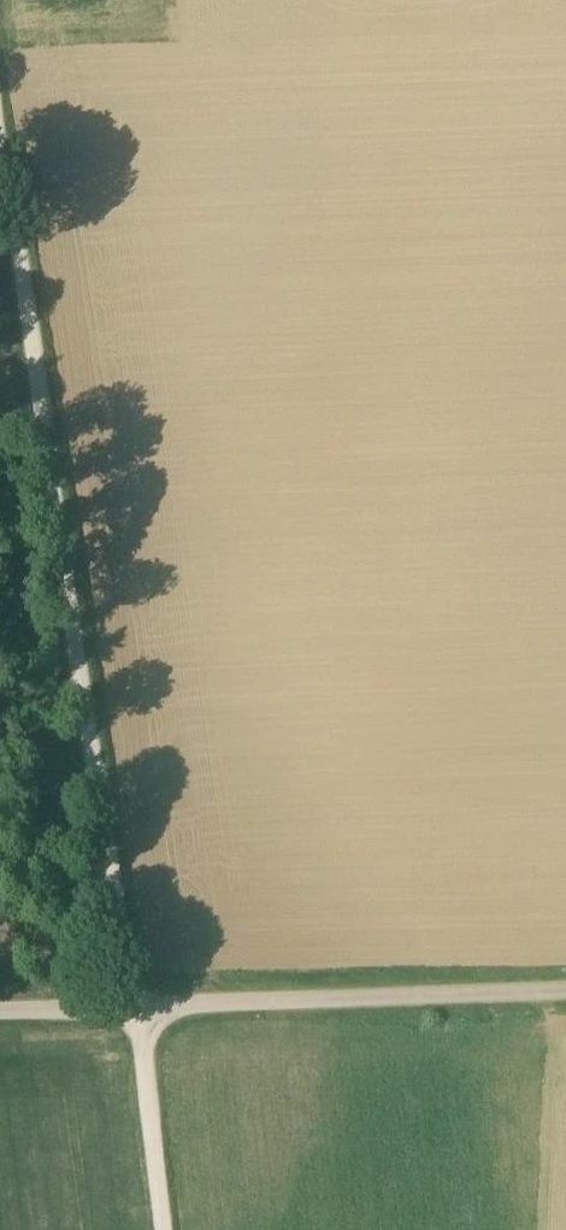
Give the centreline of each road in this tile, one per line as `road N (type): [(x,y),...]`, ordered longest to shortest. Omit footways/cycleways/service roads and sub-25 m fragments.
road 1 (track): [(160,1229),(141,1008),(118,921),(1,165)]
road 2 (unclassified): [(565,993),(0,1014)]

